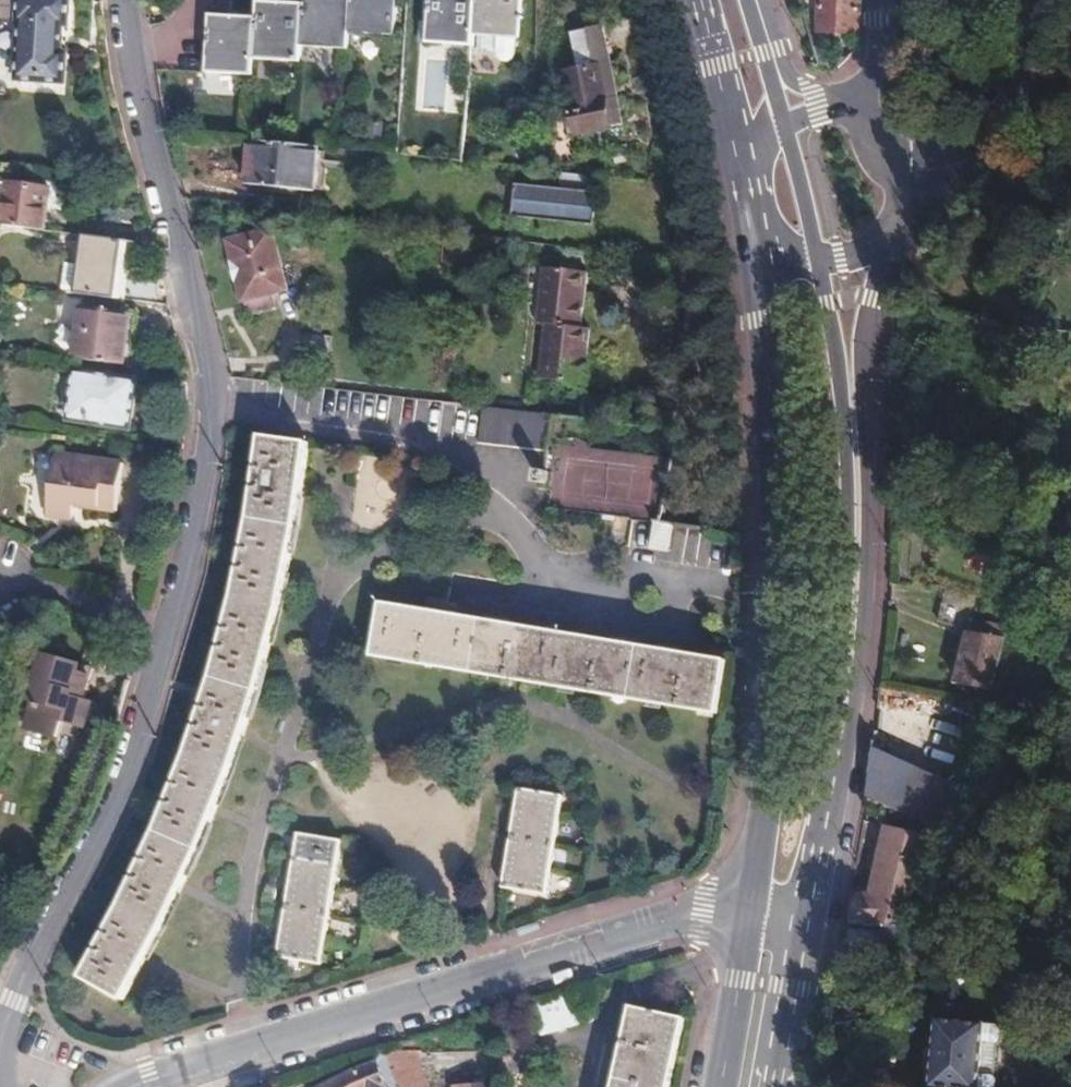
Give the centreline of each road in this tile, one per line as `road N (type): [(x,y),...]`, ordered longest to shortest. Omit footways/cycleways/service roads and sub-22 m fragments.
road 1 (secondary): [(749,274),(771,516),(775,685),(750,919)]
road 2 (residential): [(116,0),(196,330),(206,452),(165,629)]
road 3 (residential): [(134,1086),(707,913),(750,919)]
road 4 (secondary): [(773,1086),(849,689),(850,473)]
road 5 (residential): [(165,629),(109,809),(19,984),(0,1046)]
road 6 (tertiary): [(1043,0),(1025,94),(1003,132),(953,165),(892,179)]
road 7 (tertiary): [(850,473),(859,345),(882,251)]
road 8 (secondary): [(850,473),(818,262)]
road 9 (residential): [(165,629),(0,578)]
road 10 (secondary): [(750,919),(720,1086)]
road 11 (secondary): [(700,0),(730,148)]
road 12 (secondary): [(818,262),(783,121)]
road 13 (secondary): [(730,148),(749,274)]

